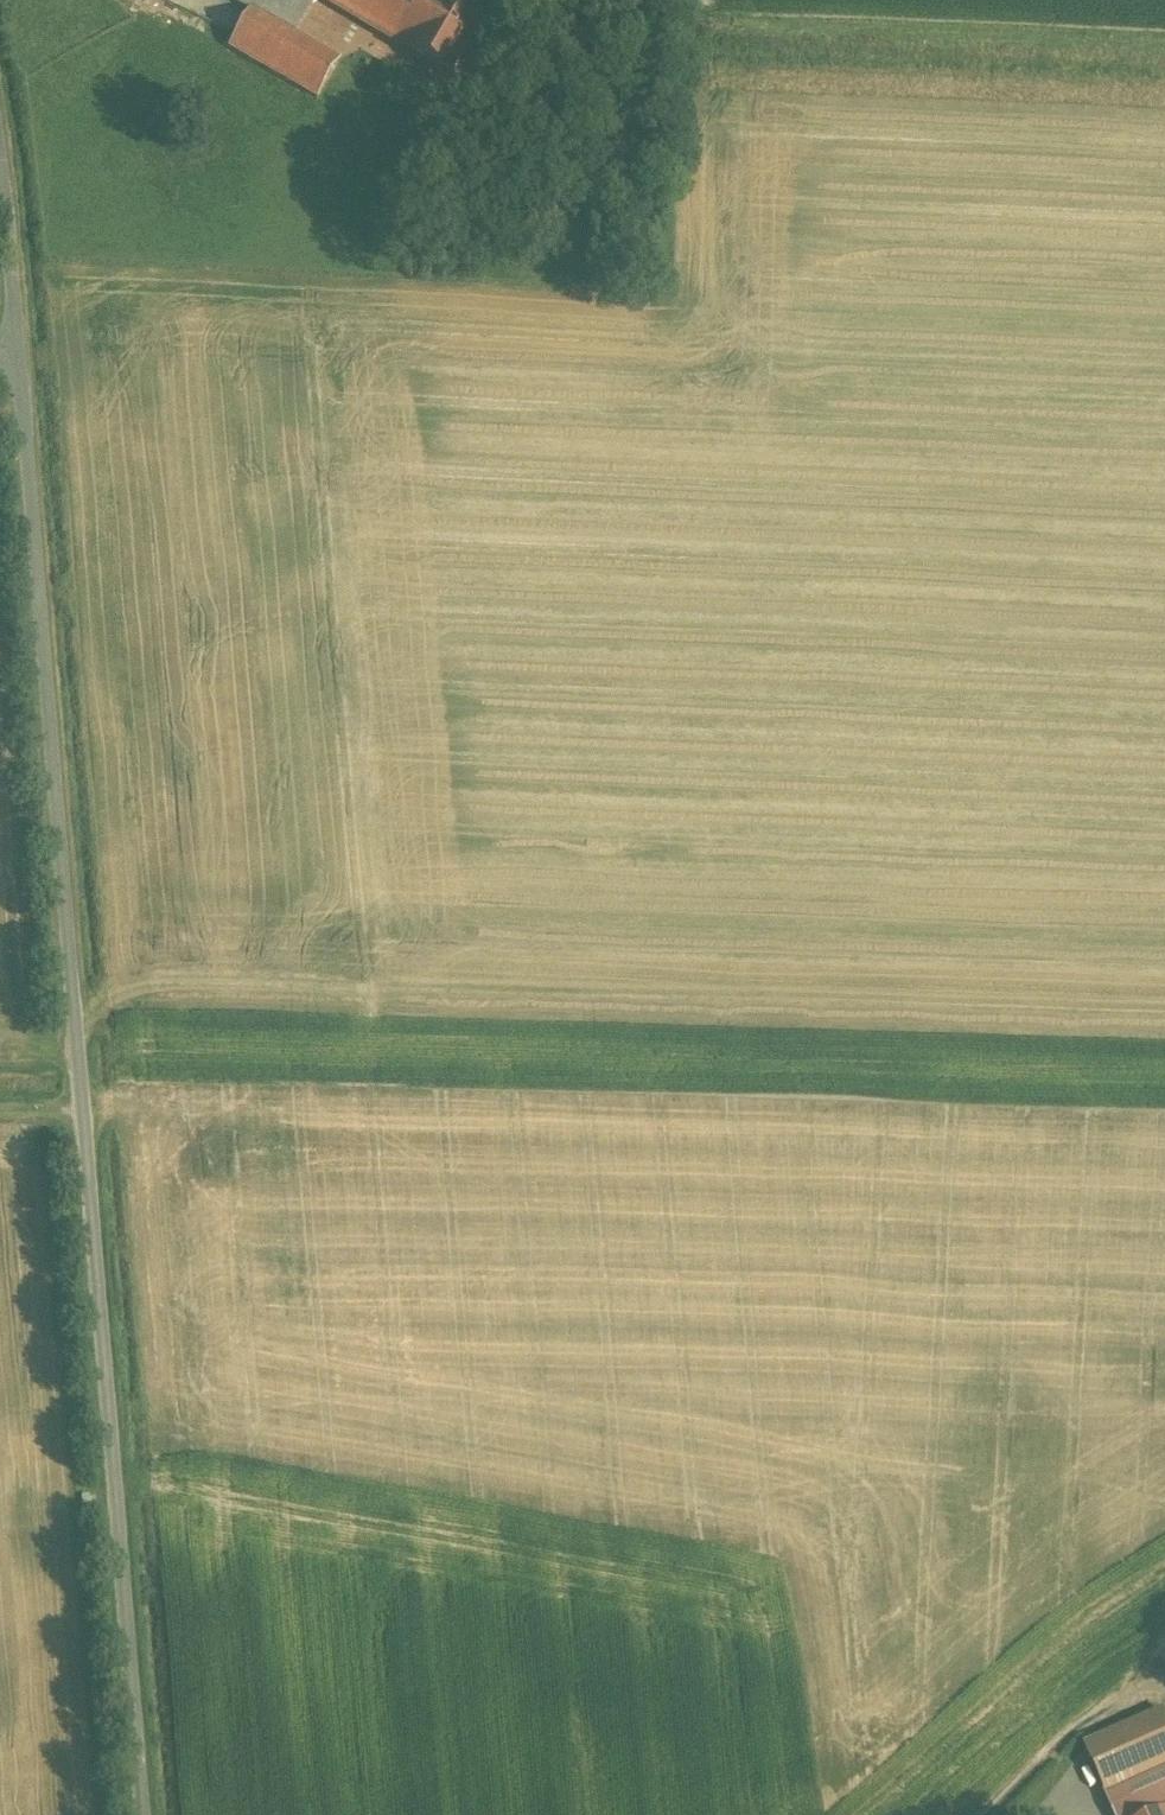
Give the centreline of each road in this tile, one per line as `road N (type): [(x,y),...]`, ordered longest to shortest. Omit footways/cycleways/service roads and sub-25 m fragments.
road 1 (unclassified): [(0,120),(150,1814)]

